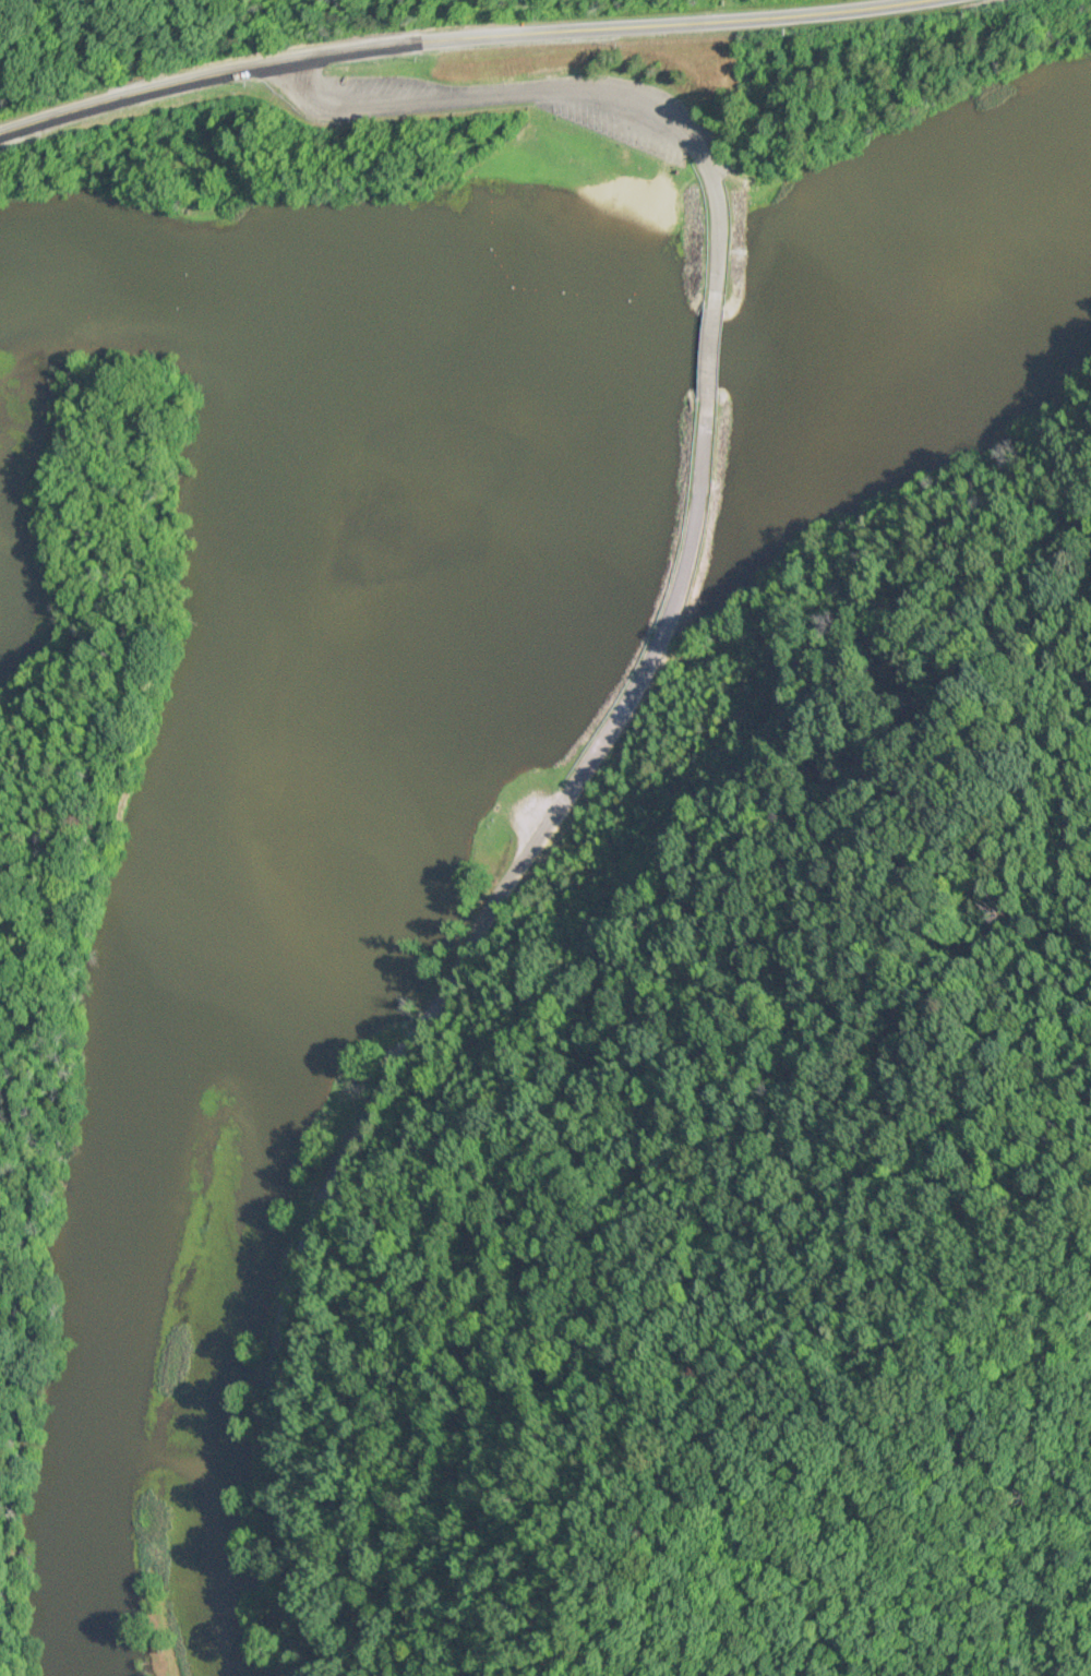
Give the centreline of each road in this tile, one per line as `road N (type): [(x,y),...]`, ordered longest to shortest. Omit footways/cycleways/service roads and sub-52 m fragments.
road 1 (secondary): [(0,132),(290,60),(451,38),(922,0)]

